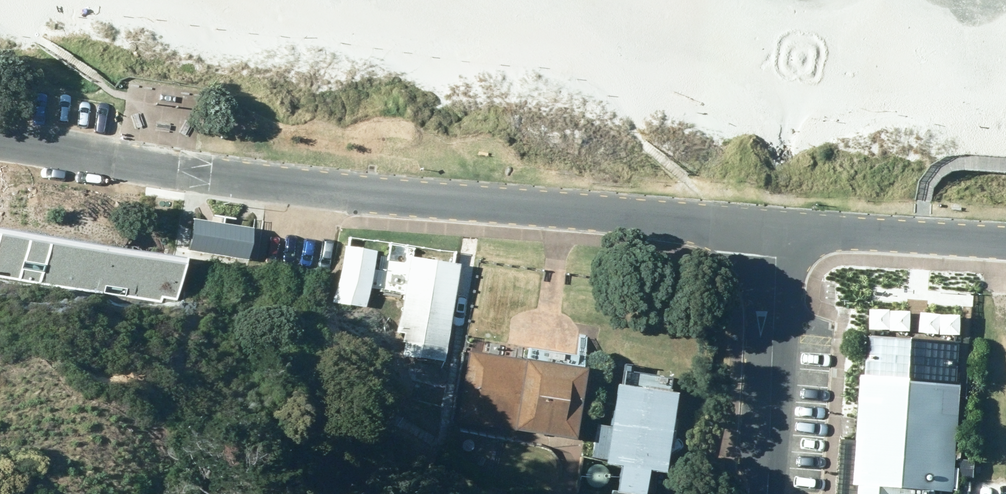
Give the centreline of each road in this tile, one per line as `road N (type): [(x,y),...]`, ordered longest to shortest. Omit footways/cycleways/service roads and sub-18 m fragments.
road 1 (tertiary): [(0,146),(181,176),(777,233)]
road 2 (tertiary): [(777,233),(765,493)]
road 3 (unclassified): [(777,233),(1005,246)]

